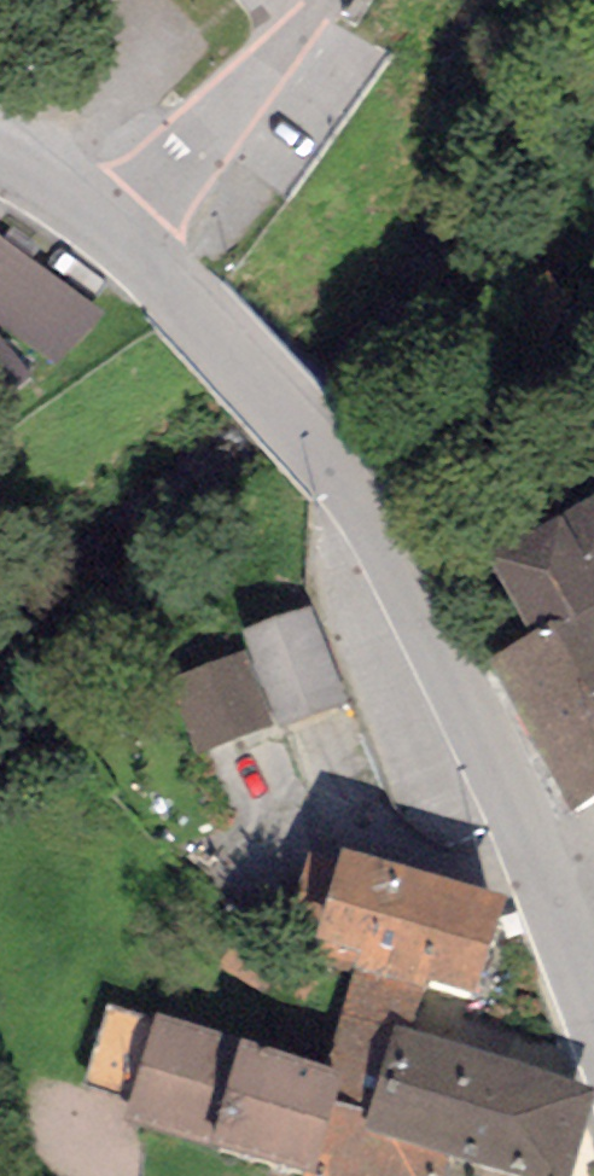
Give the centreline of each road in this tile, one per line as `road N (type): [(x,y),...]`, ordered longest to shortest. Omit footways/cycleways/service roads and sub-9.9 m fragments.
road 1 (tertiary): [(593,1036),(377,504),(103,203)]
road 2 (unclassified): [(332,0),(284,25),(103,203)]

